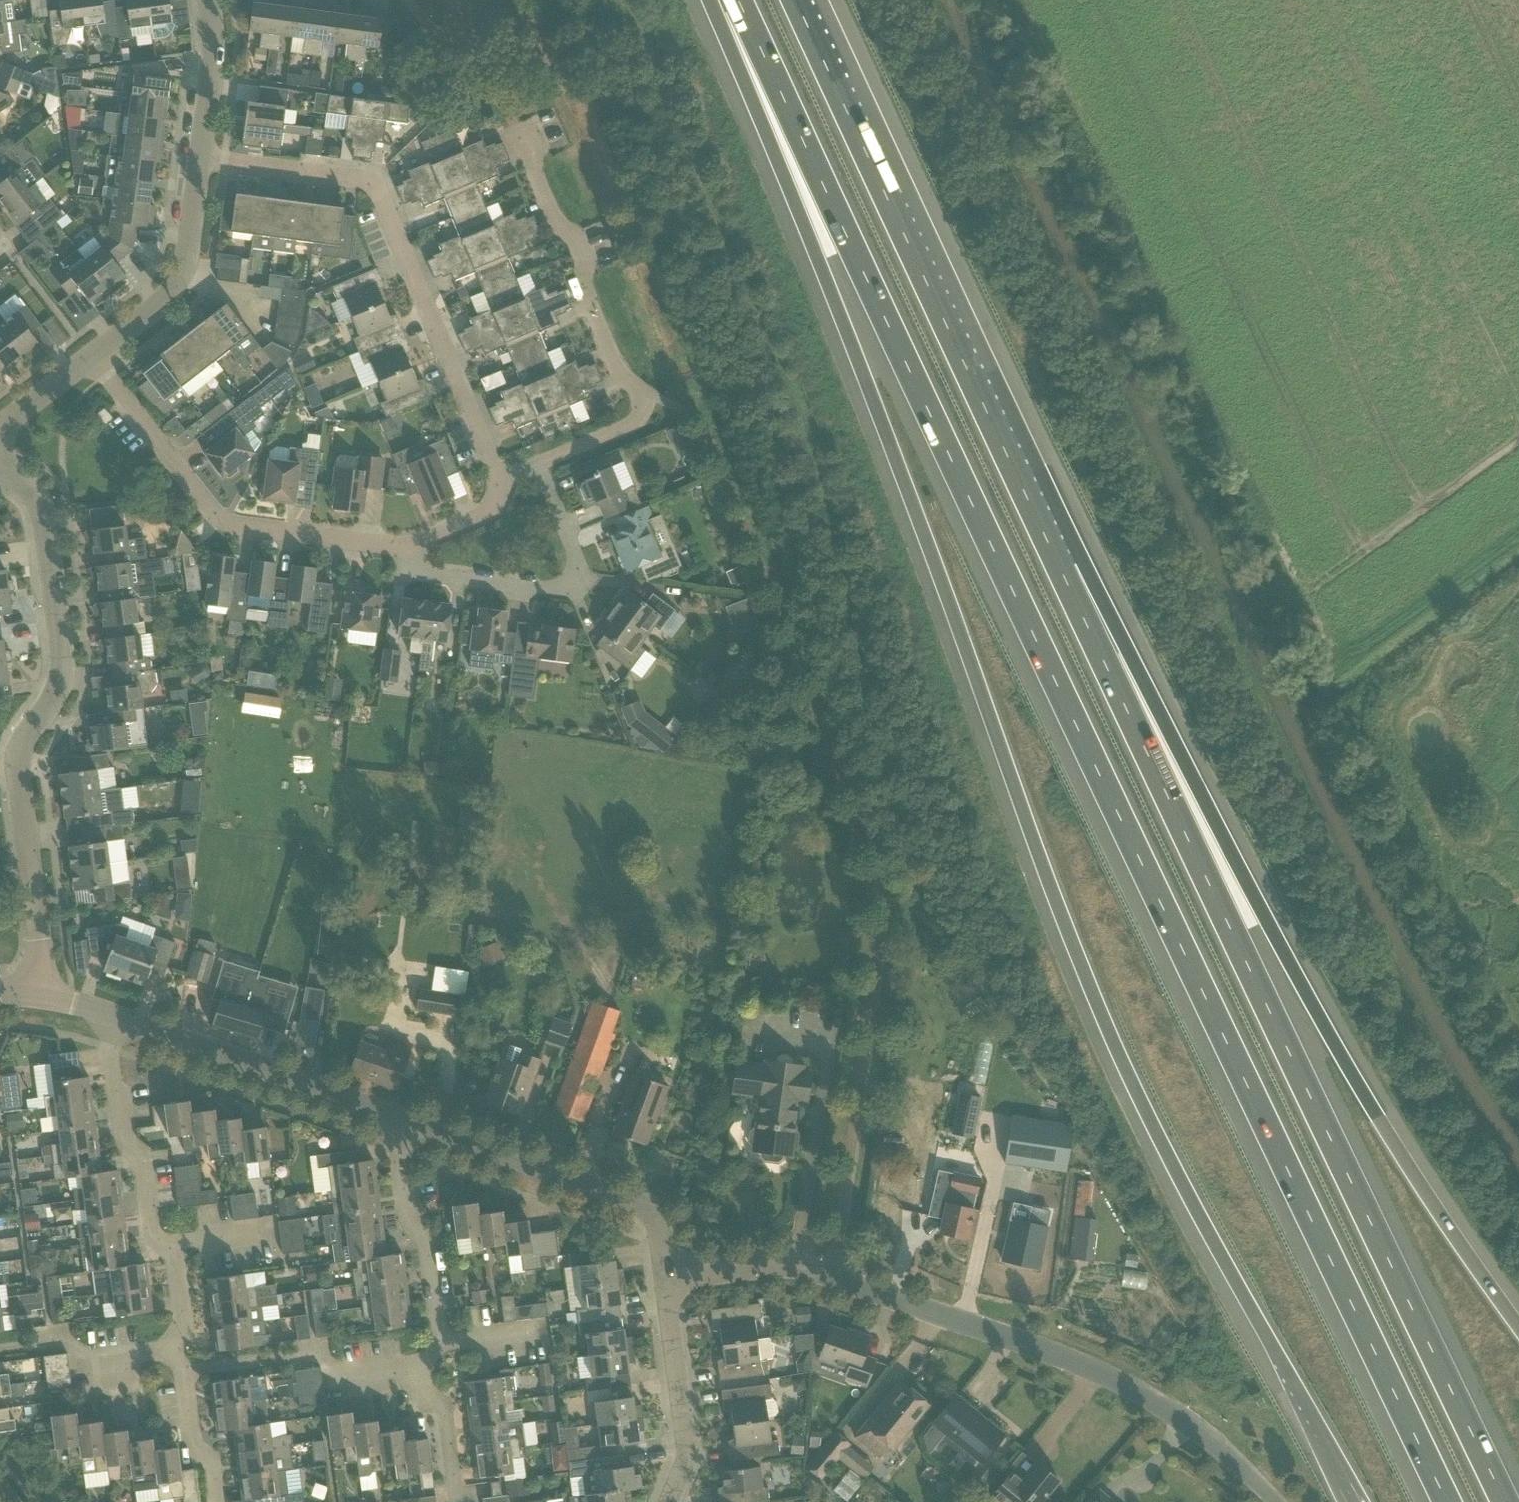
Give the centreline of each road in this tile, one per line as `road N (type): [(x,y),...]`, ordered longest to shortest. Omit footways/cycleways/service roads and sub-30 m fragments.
road 1 (motorway): [(738,0),(1451,1501)]
road 2 (motorway): [(728,0),(1097,1005),(1155,1131),(1362,1501)]
road 3 (motorway): [(1501,1501),(1062,572)]
road 4 (motorway): [(1518,1327),(1415,1180),(1062,572)]
road 5 (residential): [(1277,1501),(1161,1404),(809,1266),(672,1276)]
road 6 (motorway): [(1062,572),(798,0)]
road 7 (residential): [(502,481),(377,186),(204,161)]
road 8 (residential): [(540,462),(638,423),(650,393),(622,379),(583,266),(517,121)]
road 9 (residential): [(405,546),(227,523),(94,356)]
road 10 (residential): [(672,1276),(666,1237),(635,1204),(407,1114)]
road 11 (residential): [(405,546),(429,577),(570,592),(585,571),(540,462)]
road 12 (residential): [(22,764),(60,669),(57,618),(39,510),(30,487),(0,474)]
road 13 (residential): [(407,1114),(118,1021)]
road 14 (residential): [(453,1343),(431,1215),(411,1191),(407,1114)]
road 15 (residential): [(94,356),(179,283),(193,247),(204,161)]
road 16 (residential): [(176,1245),(162,1228),(118,1021)]
road 17 (residential): [(667,1501),(687,1455),(672,1276)]
road 18 (residential): [(40,991),(22,764)]
road 19 (residential): [(372,1381),(329,1387),(322,1353),(188,1362)]
road 20 (residential): [(204,161),(214,48),(209,0)]
road 21 (residential): [(226,1501),(225,1454),(203,1448),(188,1362)]
road 22 (residential): [(462,1501),(447,1409),(433,1401),(425,1381)]
road 23 (residential): [(0,438),(94,356)]
road 24 (residential): [(405,546),(479,516),(502,481)]

